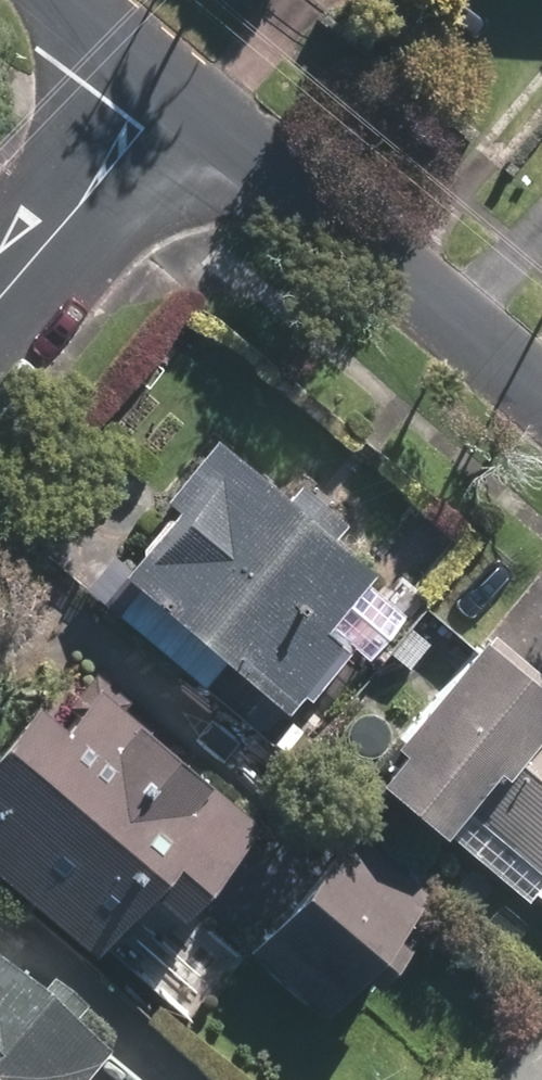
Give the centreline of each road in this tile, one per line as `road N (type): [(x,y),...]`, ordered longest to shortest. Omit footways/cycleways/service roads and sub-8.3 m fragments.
road 1 (residential): [(541,390),(172,80)]
road 2 (residential): [(0,295),(139,130),(172,80)]
road 3 (residential): [(172,80),(77,0)]

